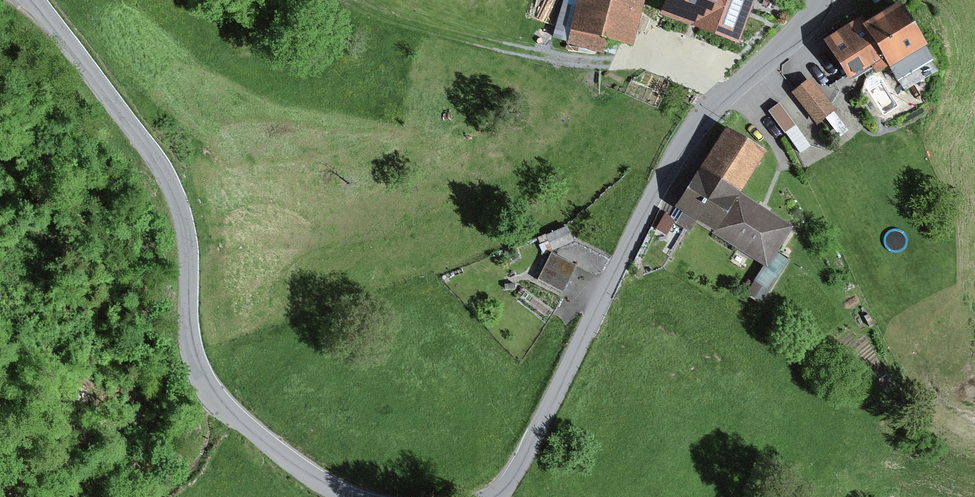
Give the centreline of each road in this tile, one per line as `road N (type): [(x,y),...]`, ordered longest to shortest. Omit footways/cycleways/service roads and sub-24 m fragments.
road 1 (unclassified): [(348,496),(245,426),(203,384),(190,340),(188,234),(175,190),(35,0)]
road 2 (unclassified): [(820,0),(797,34),(697,127),(654,194),(518,474),(497,496)]
road 3 (track): [(646,60),(523,54),(355,0)]

